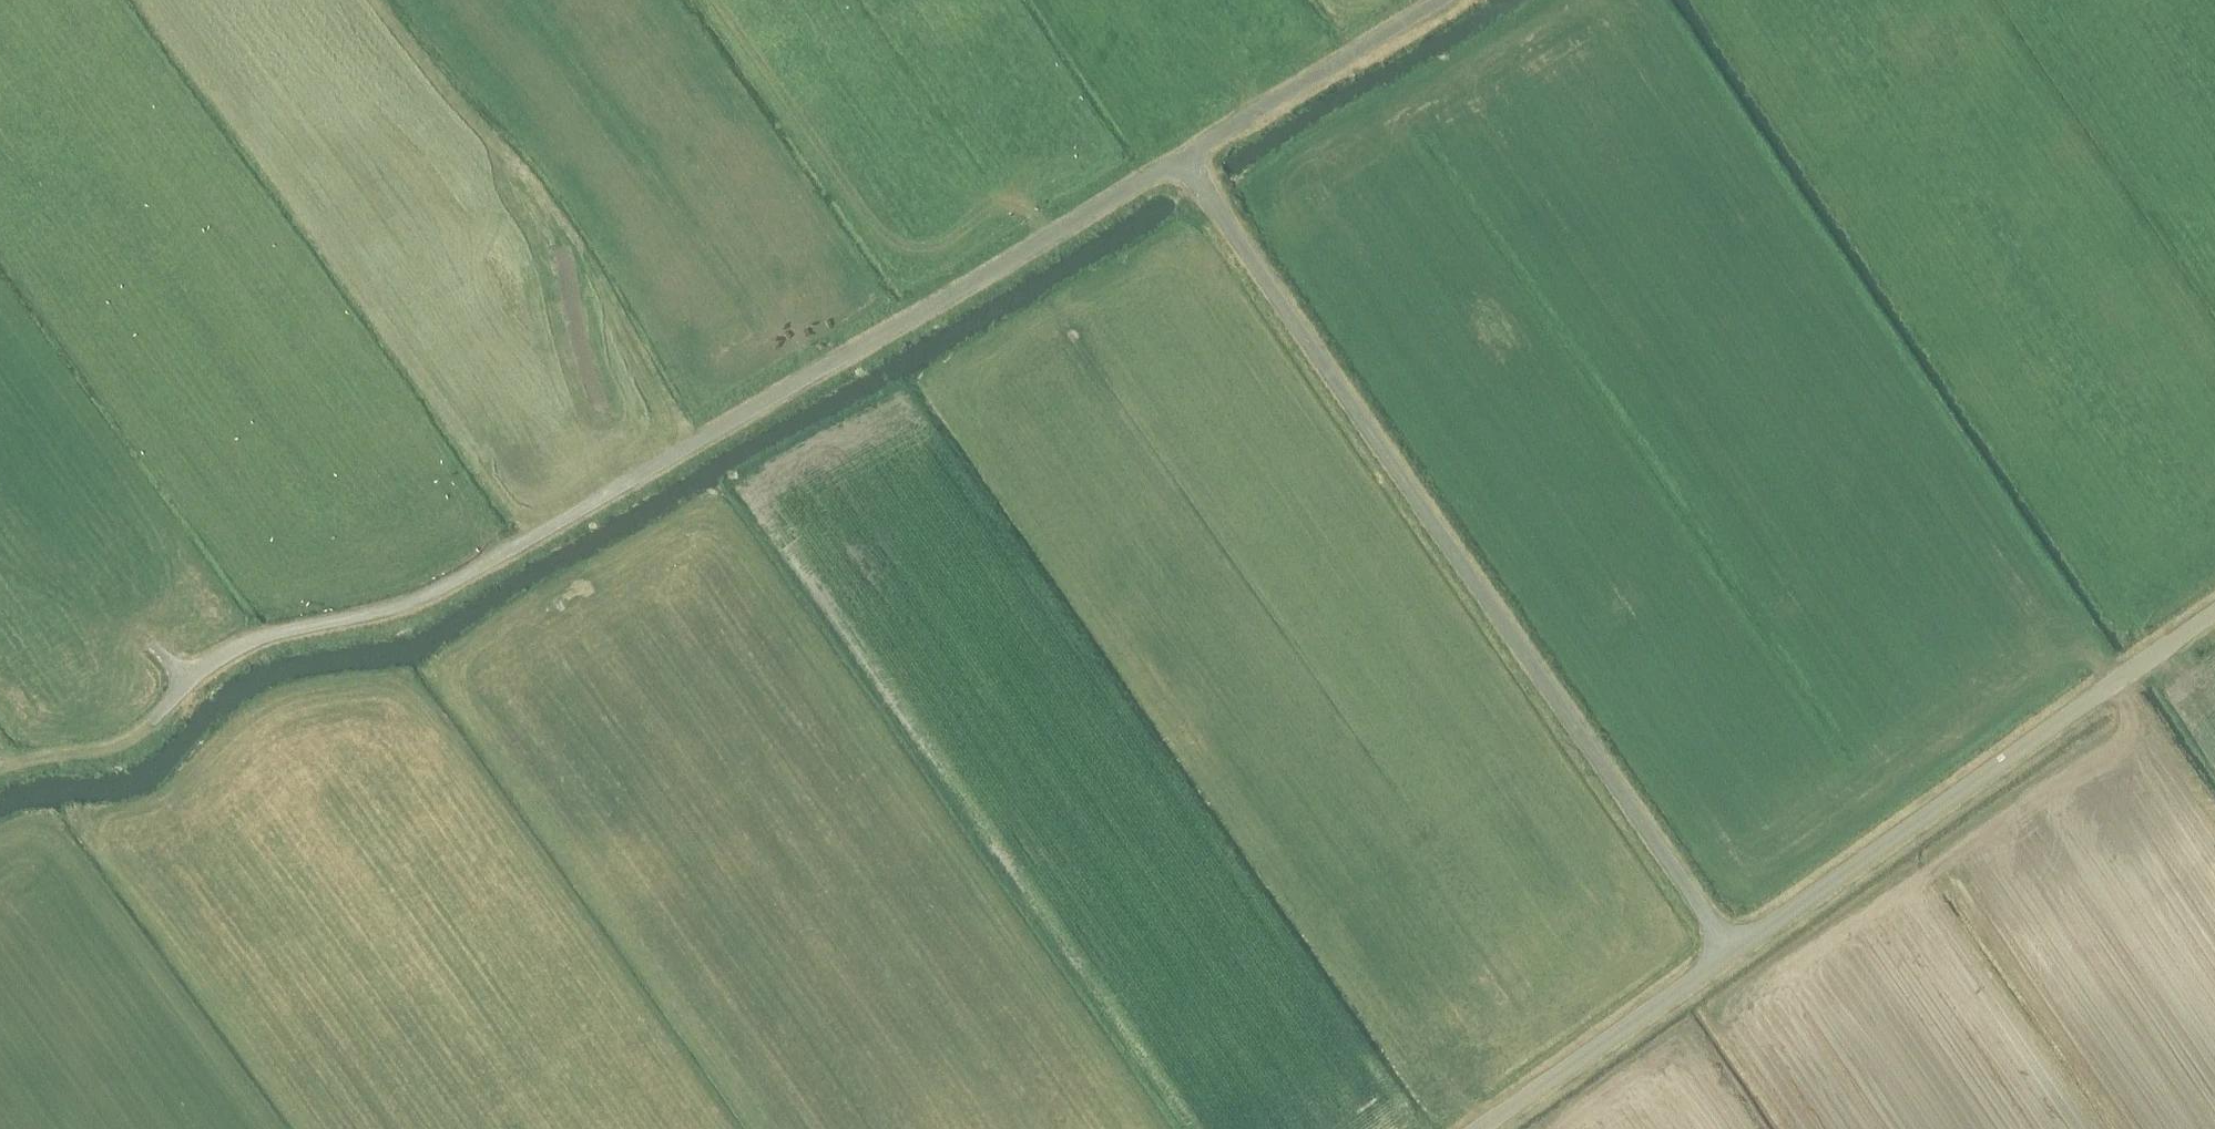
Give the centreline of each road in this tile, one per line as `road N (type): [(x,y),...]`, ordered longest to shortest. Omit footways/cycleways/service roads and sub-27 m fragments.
road 1 (unclassified): [(153,721),(197,673),(244,643),(396,607),(448,585),(1185,157)]
road 2 (unclassified): [(1185,157),(1732,954)]
road 3 (unclassified): [(1732,954),(2214,616)]
road 4 (unclassified): [(1481,1128),(1732,954)]
road 5 (unclassified): [(1185,157),(1442,0)]
road 6 (track): [(0,773),(115,743),(153,721)]

